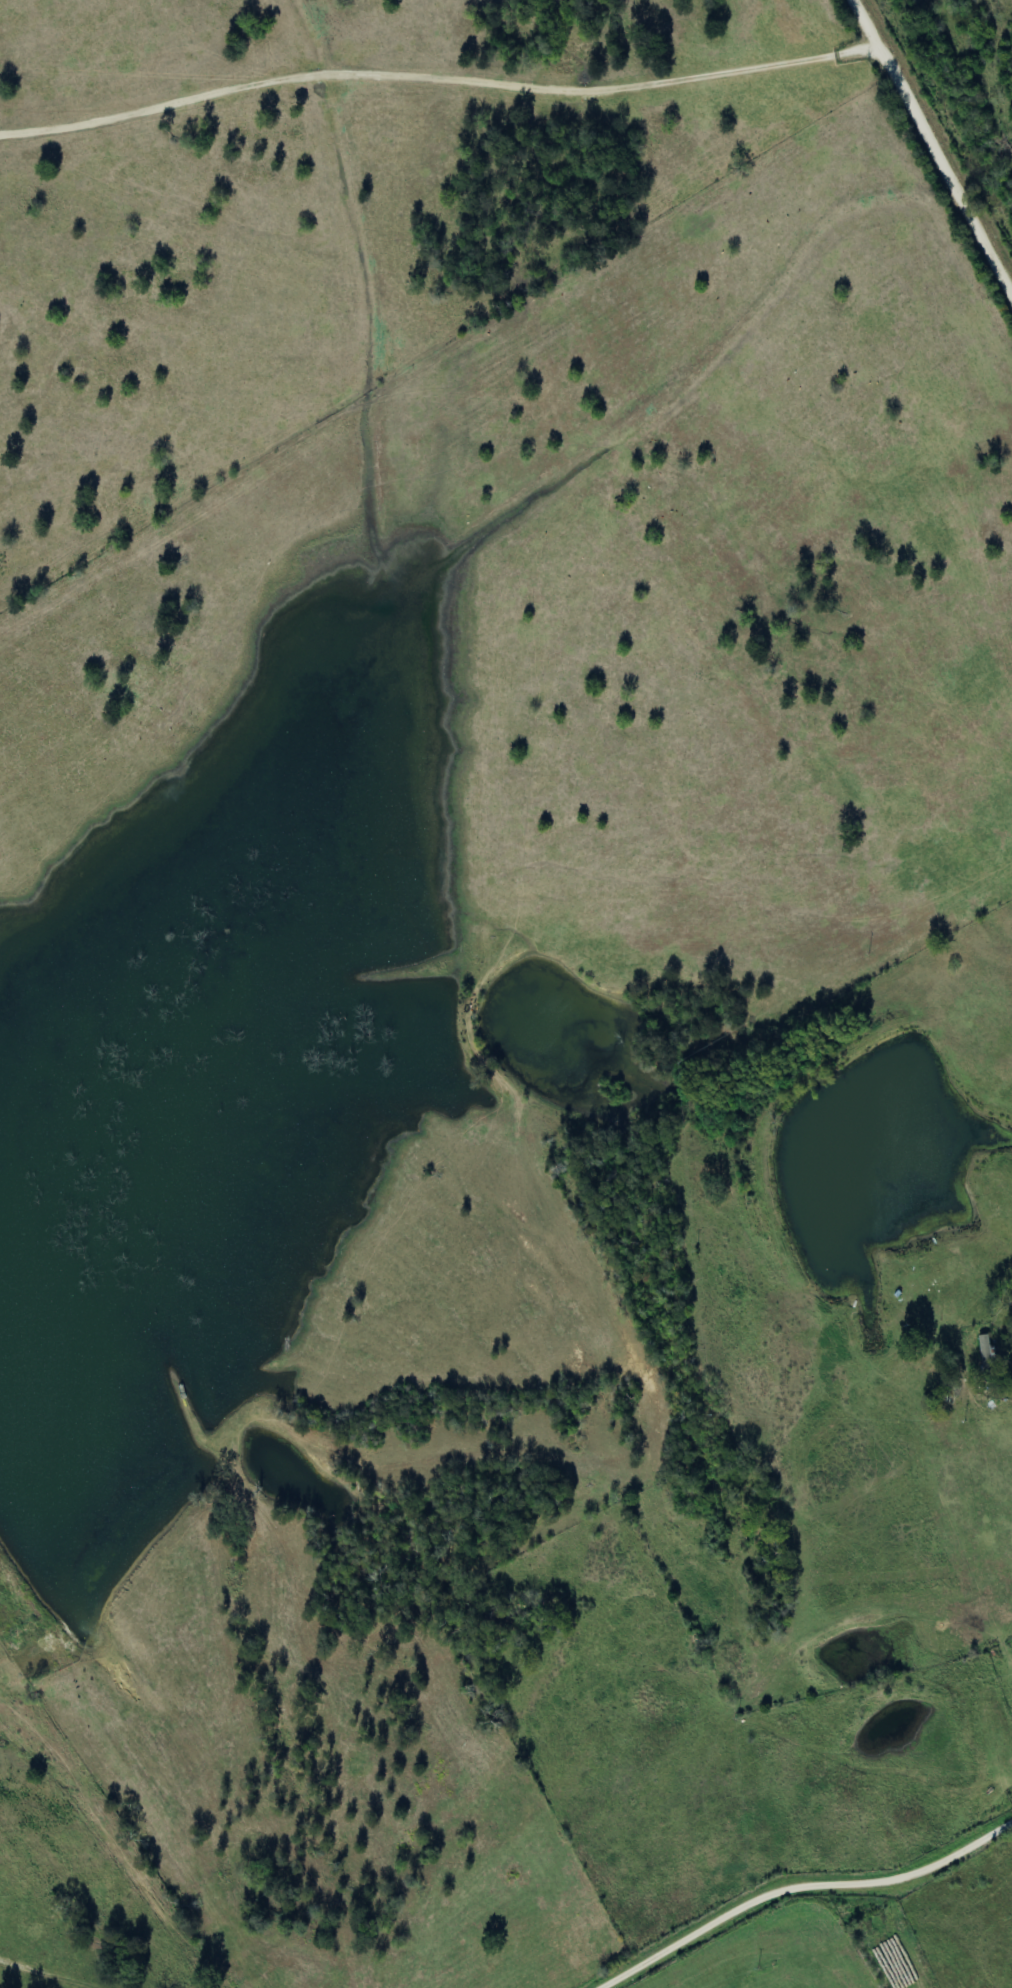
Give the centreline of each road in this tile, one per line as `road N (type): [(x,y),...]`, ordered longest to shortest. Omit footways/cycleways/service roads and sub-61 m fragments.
road 1 (residential): [(583,1987),(701,1920),(923,1884),(1011,1828)]
road 2 (residential): [(862,0),(1011,277)]

